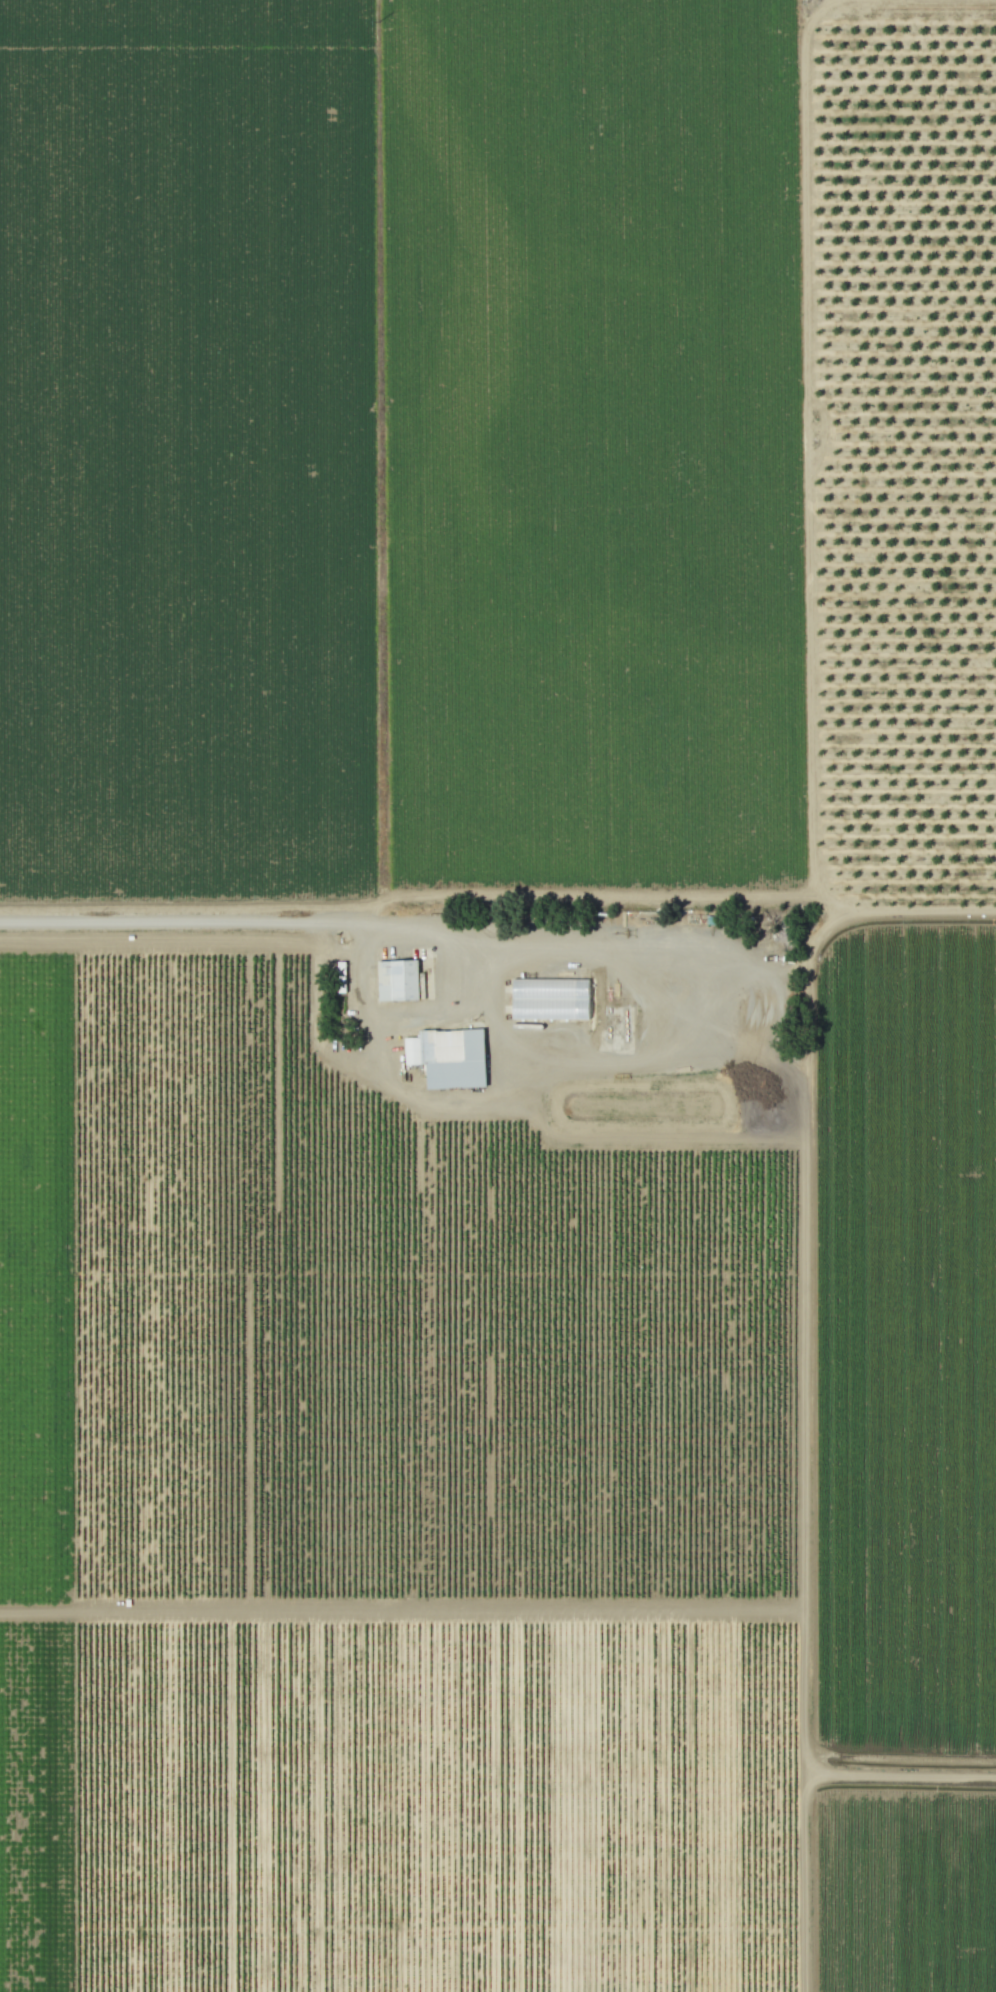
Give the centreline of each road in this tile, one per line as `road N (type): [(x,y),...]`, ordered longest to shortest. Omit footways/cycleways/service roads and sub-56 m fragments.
road 1 (track): [(995,1779),(836,1776),(819,1771),(802,1750),(801,1099),(797,1073),(771,1053),(708,1043)]
road 2 (track): [(344,920),(398,896),(822,894),(842,912),(995,911)]
road 3 (residential): [(0,924),(366,923)]

